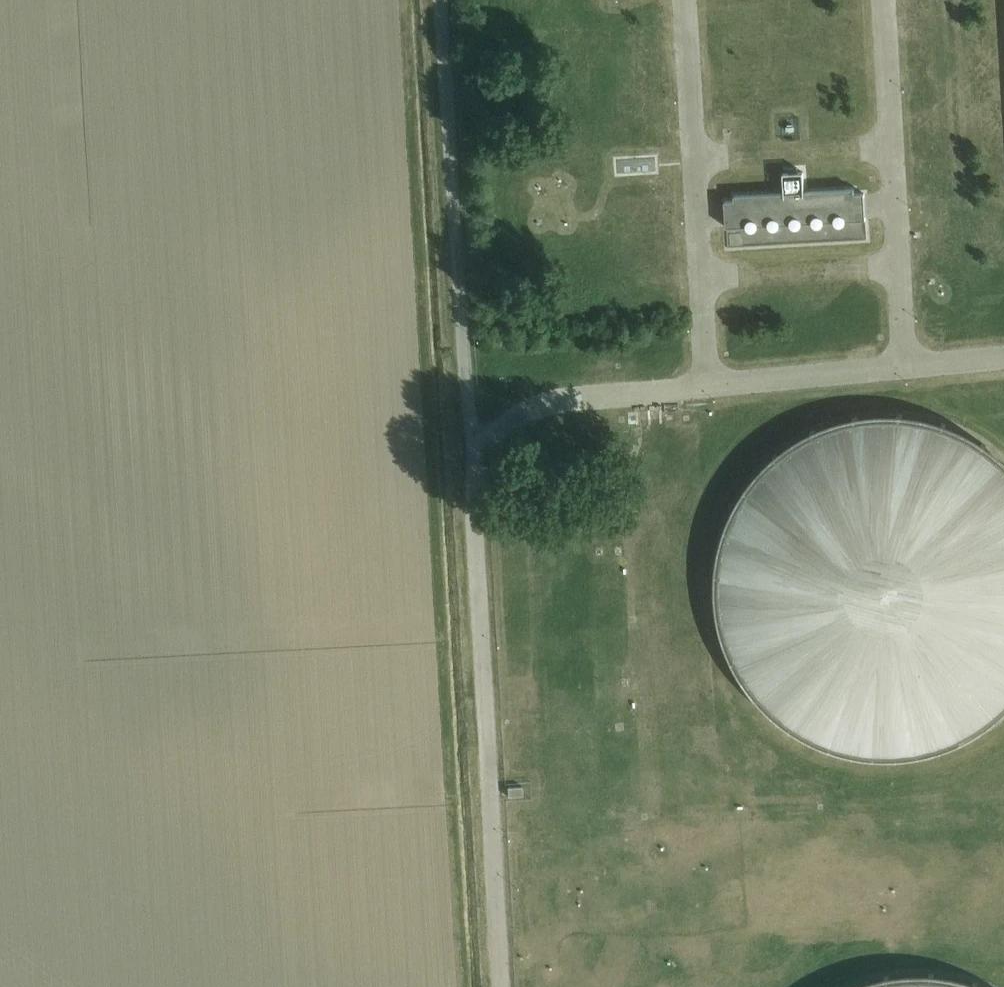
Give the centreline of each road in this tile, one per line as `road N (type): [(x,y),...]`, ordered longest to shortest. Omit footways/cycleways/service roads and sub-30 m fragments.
road 1 (unclassified): [(501,986),(440,0)]

